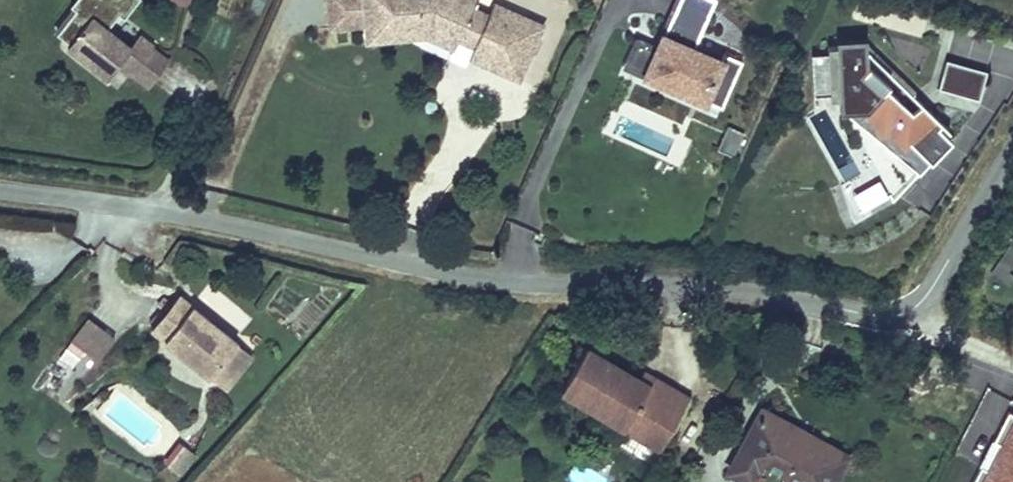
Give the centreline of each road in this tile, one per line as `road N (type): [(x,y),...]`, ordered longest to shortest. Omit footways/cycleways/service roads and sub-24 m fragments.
road 1 (residential): [(0,189),(164,211),(473,278),(769,294),(890,316),(927,296),(1012,157)]

